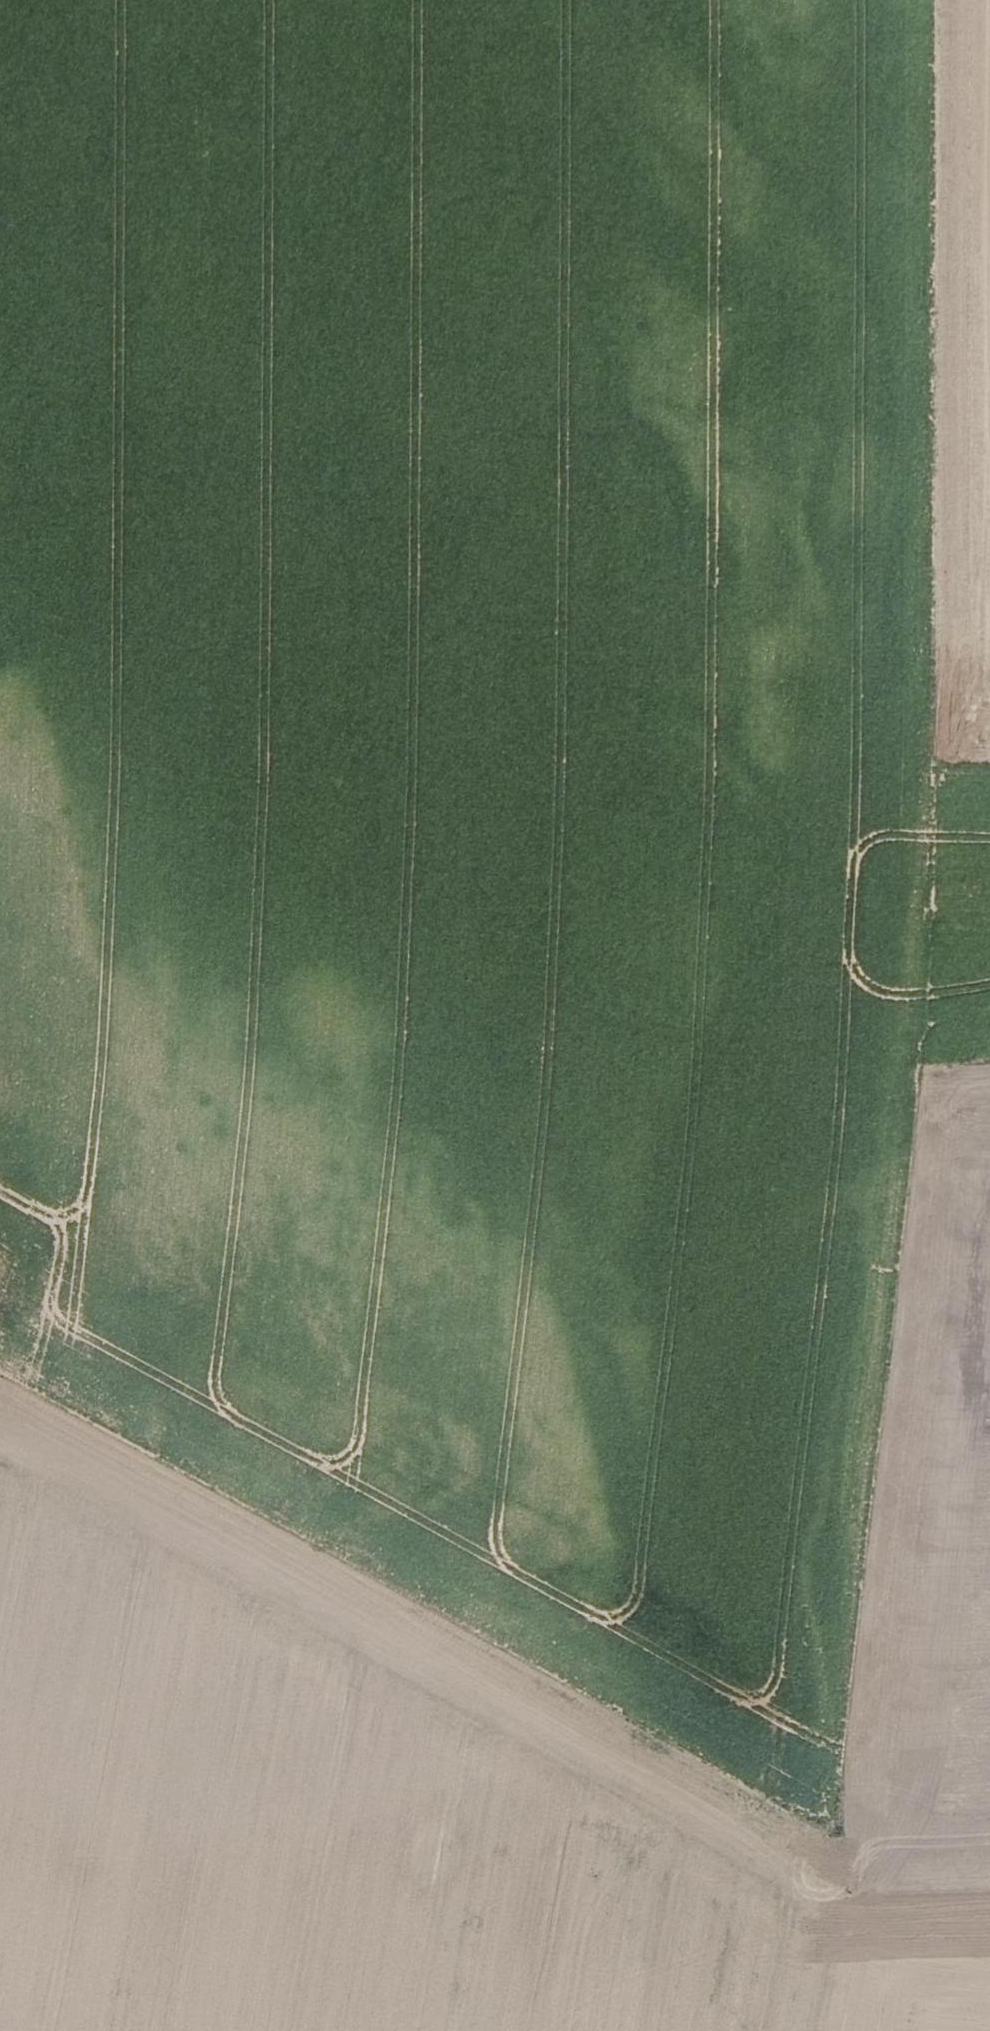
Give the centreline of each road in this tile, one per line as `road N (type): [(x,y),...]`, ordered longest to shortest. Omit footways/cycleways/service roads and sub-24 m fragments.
road 1 (track): [(0,1367),(891,1867),(989,1866)]

